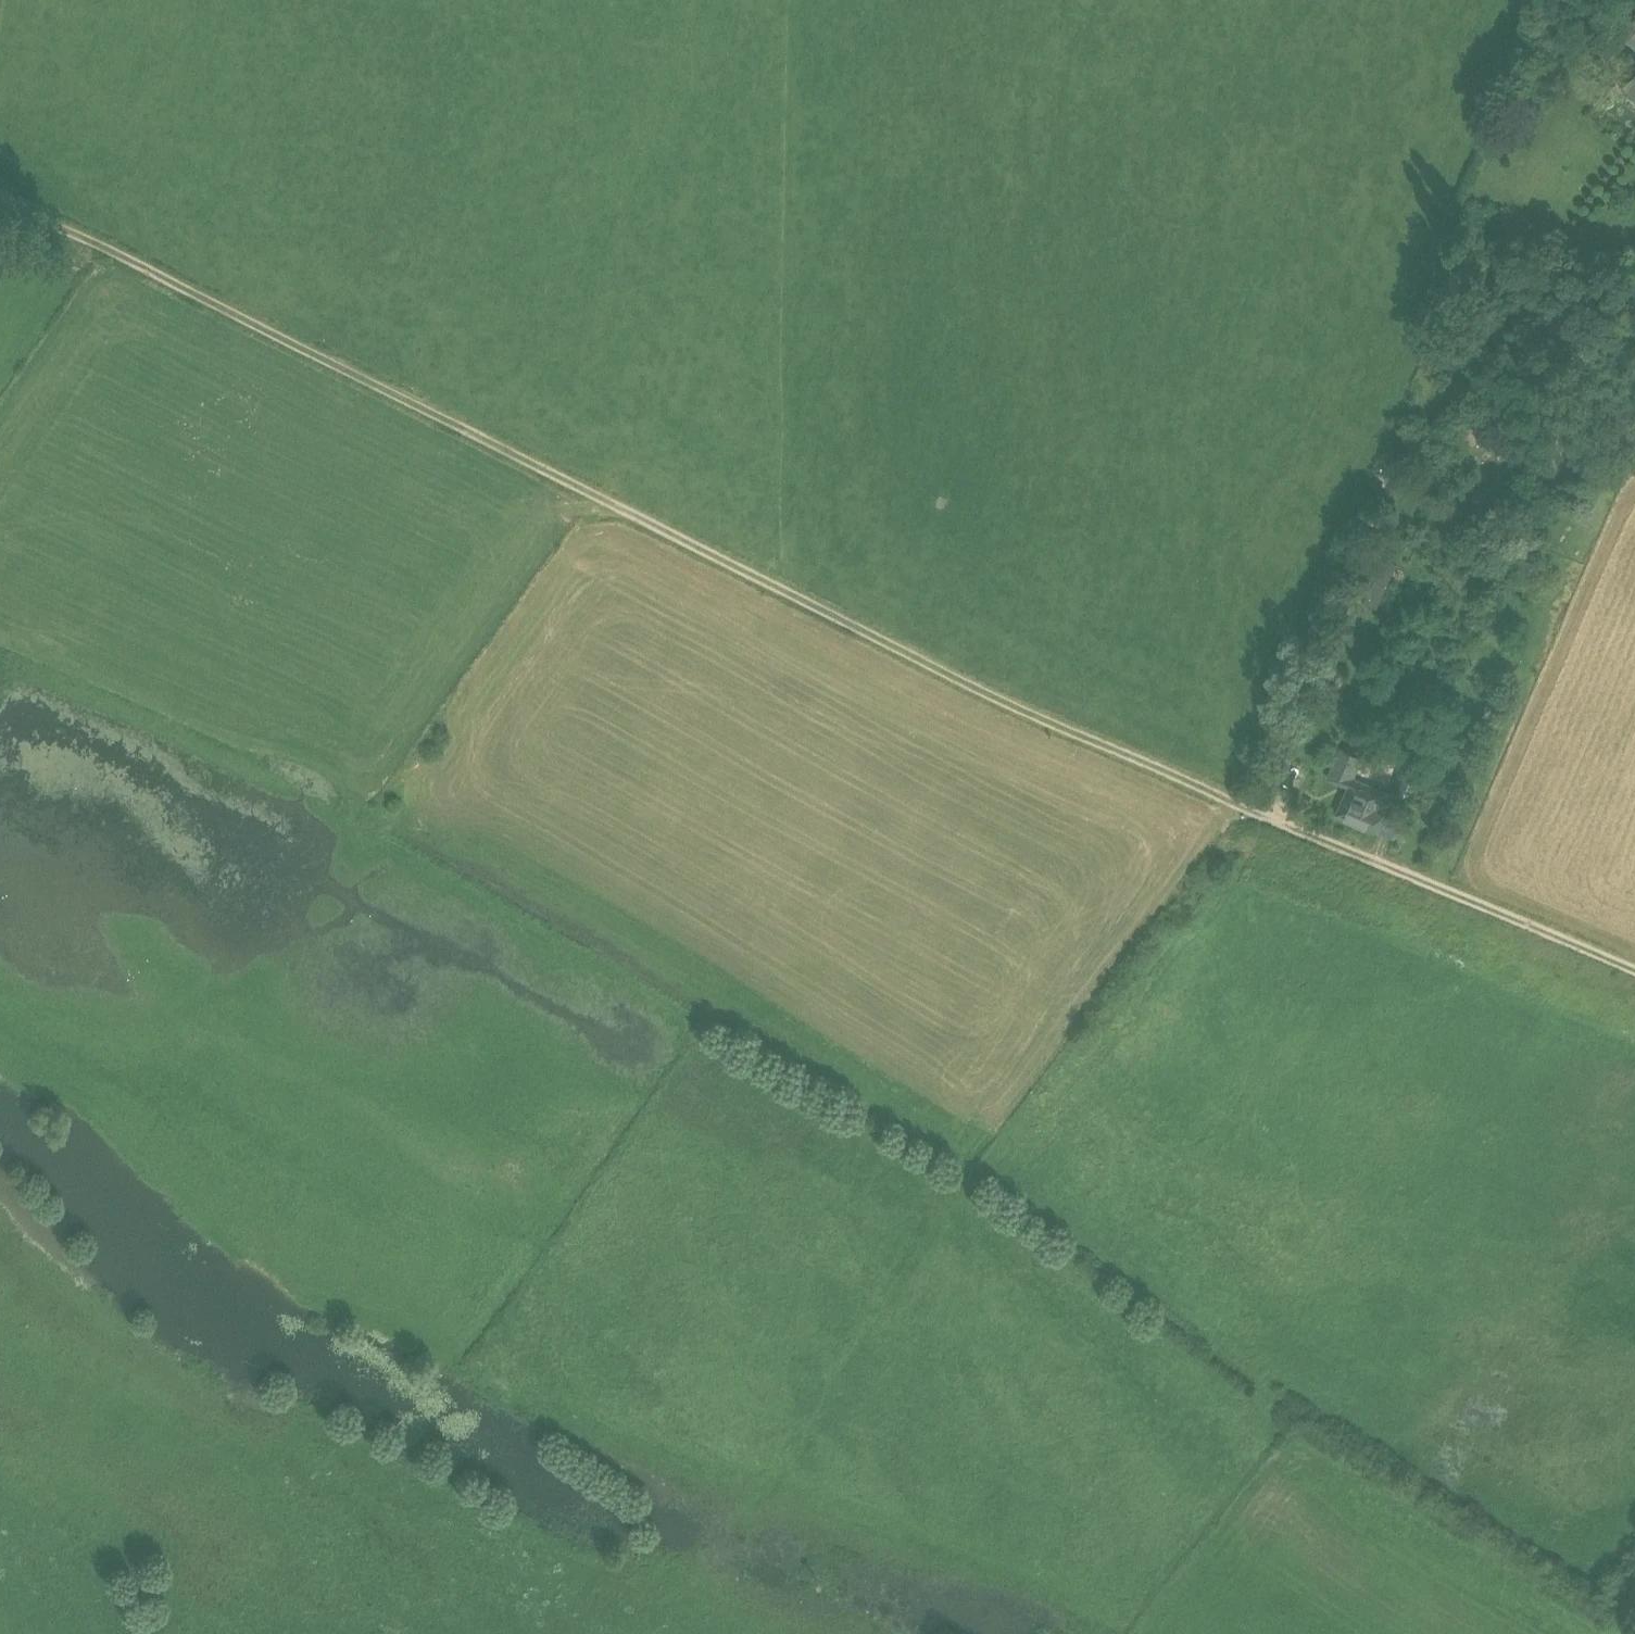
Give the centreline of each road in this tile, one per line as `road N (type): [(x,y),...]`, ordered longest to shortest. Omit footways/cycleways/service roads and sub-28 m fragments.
road 1 (track): [(1634,967),(988,687),(0,199)]

